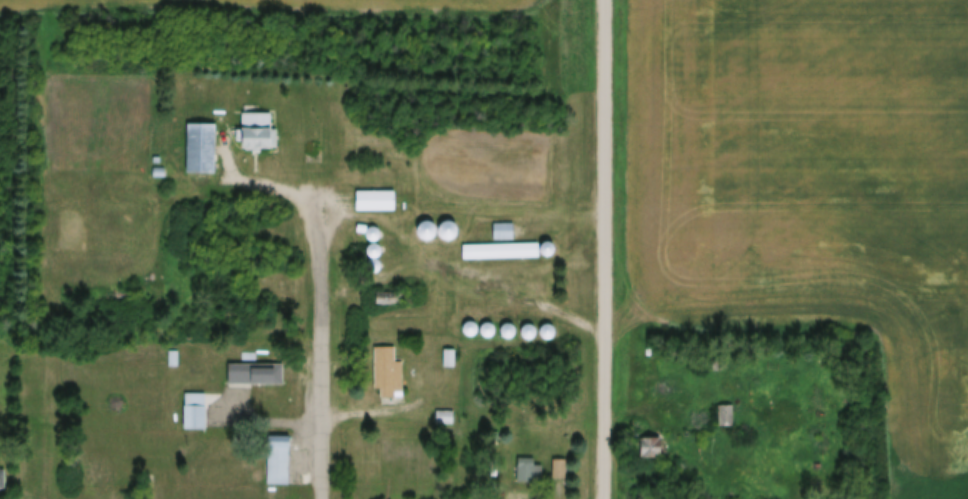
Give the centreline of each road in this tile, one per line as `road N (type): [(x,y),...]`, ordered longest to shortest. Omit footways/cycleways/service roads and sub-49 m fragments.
road 1 (residential): [(605,498),(605,0)]
road 2 (tertiary): [(324,498),(323,317)]

